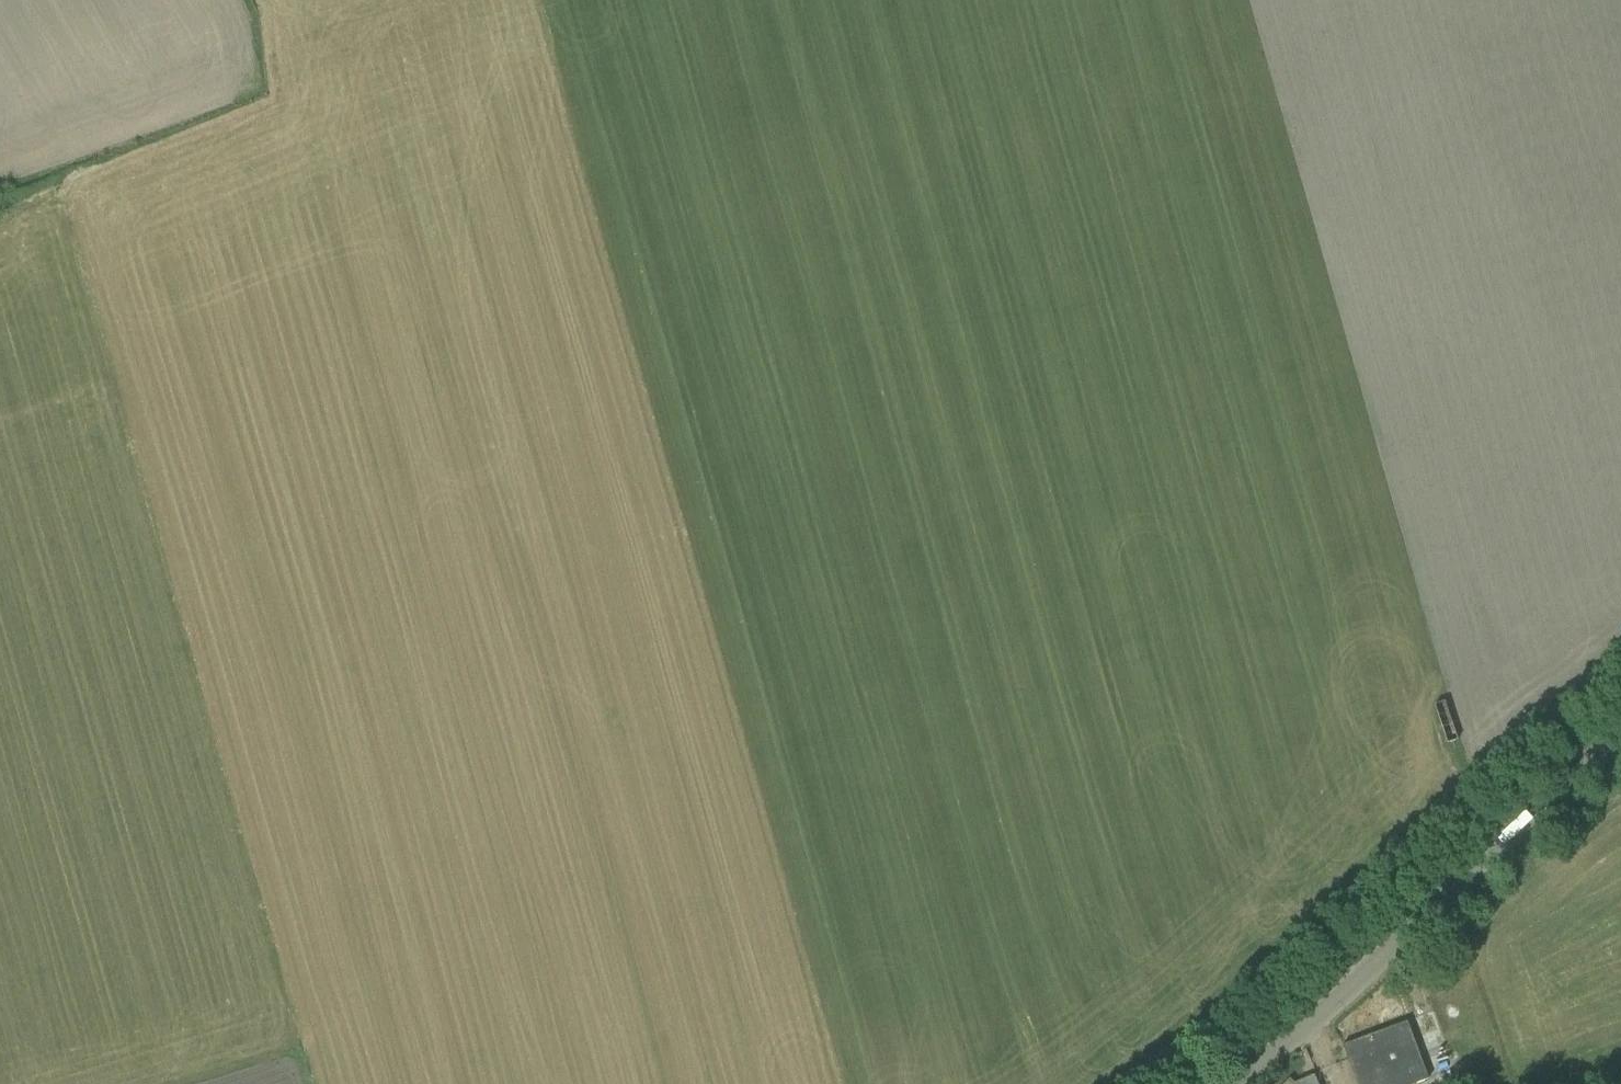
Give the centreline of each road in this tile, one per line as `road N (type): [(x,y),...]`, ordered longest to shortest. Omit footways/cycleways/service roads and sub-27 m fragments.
road 1 (unclassified): [(1220,1083),(1363,970),(1620,737)]

